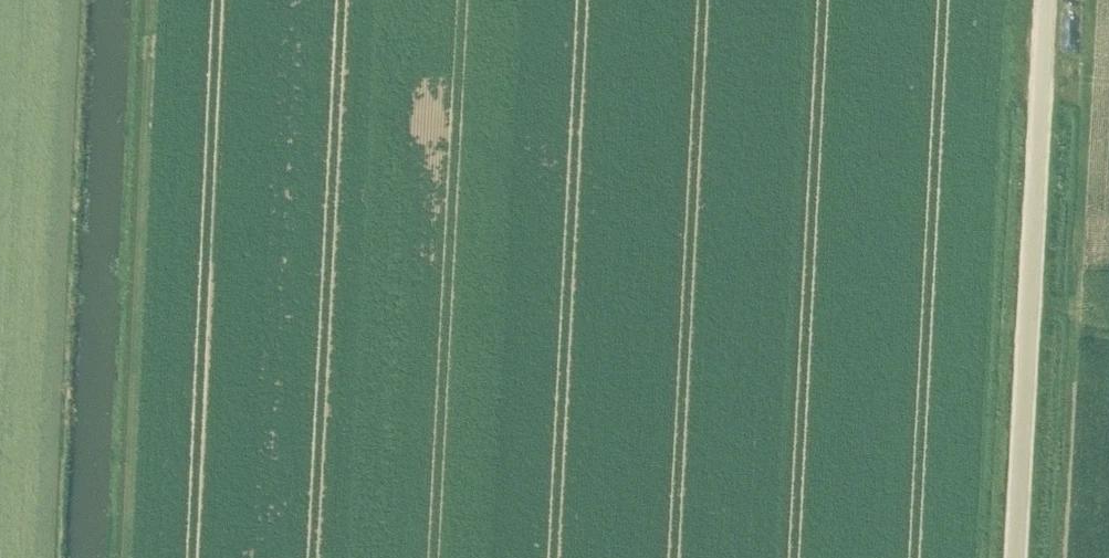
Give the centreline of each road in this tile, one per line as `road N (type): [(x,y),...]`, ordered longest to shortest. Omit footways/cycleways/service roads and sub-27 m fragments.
road 1 (unclassified): [(1030,557),(1054,0)]

